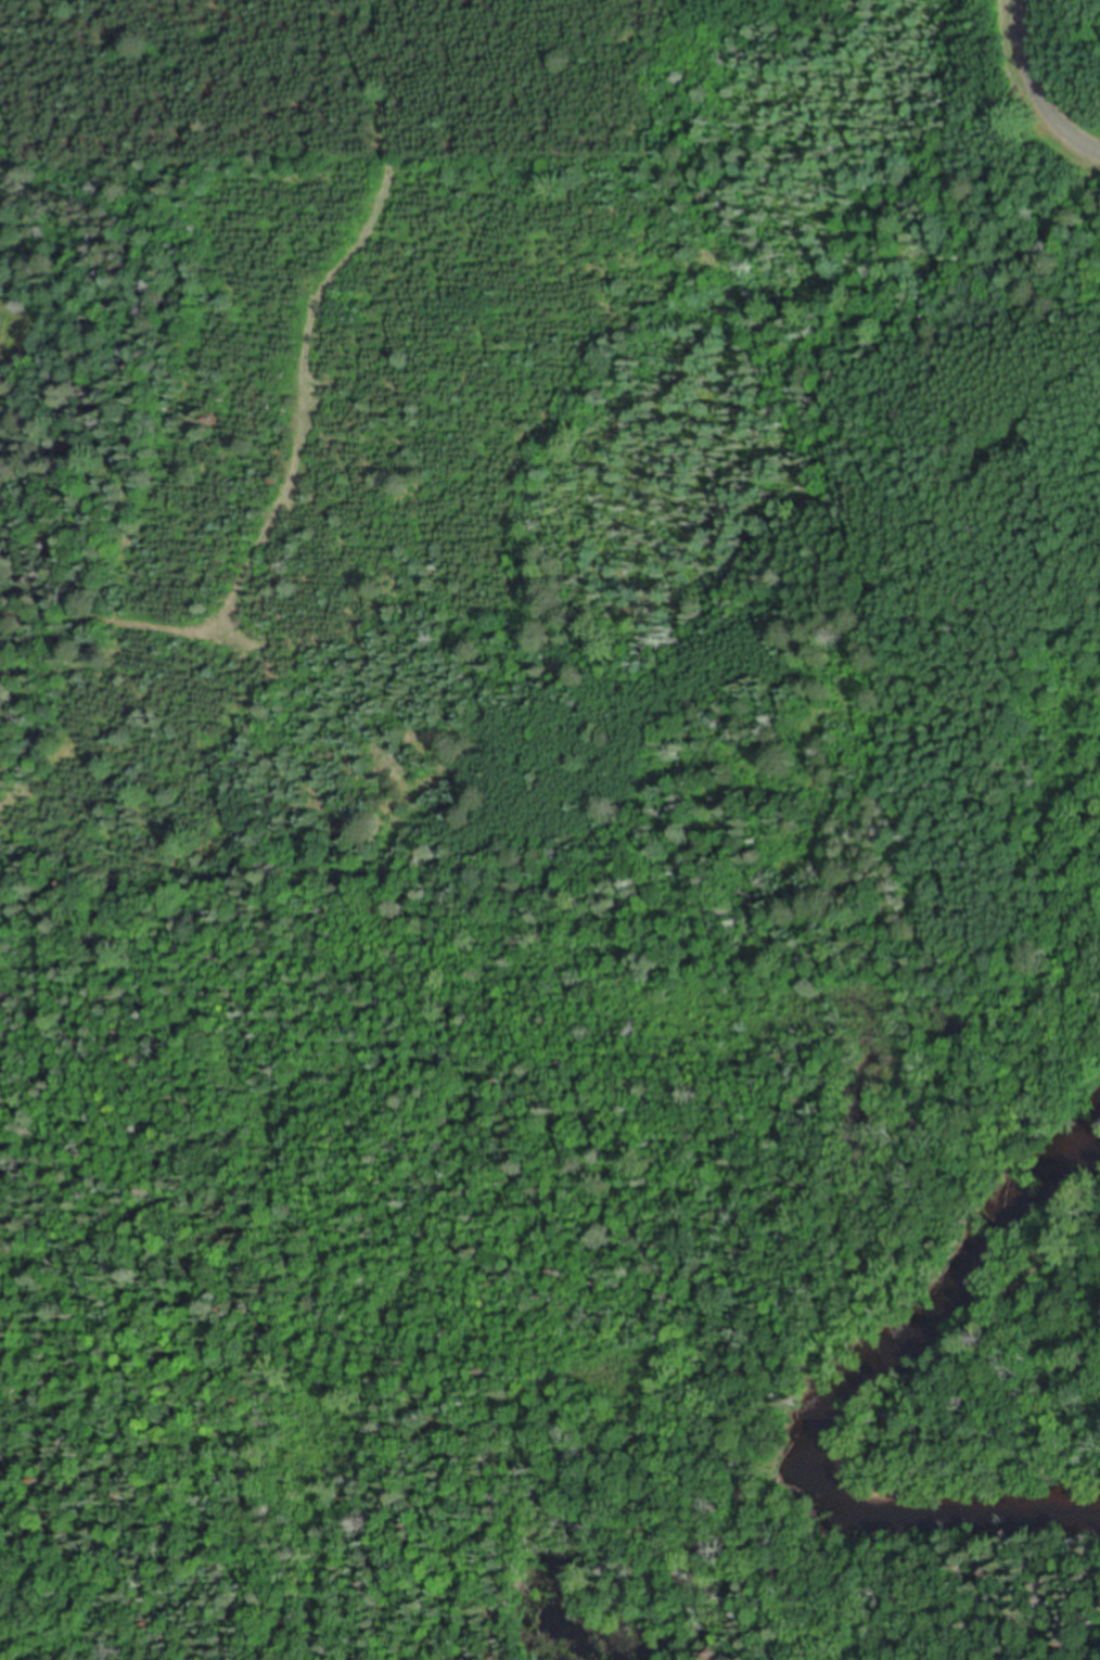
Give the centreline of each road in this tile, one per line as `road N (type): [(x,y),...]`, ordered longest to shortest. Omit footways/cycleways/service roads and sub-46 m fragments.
road 1 (residential): [(1099,164),(1076,154),(1040,119),(1026,80),(1022,0)]

